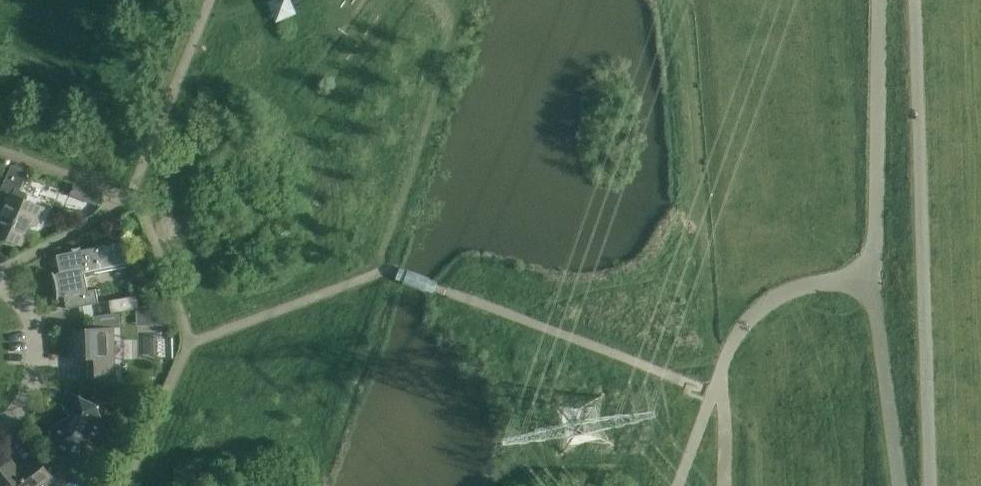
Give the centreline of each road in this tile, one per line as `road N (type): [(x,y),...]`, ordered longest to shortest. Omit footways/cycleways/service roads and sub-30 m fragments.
road 1 (residential): [(0,431),(27,404),(40,355),(26,305),(0,285)]

